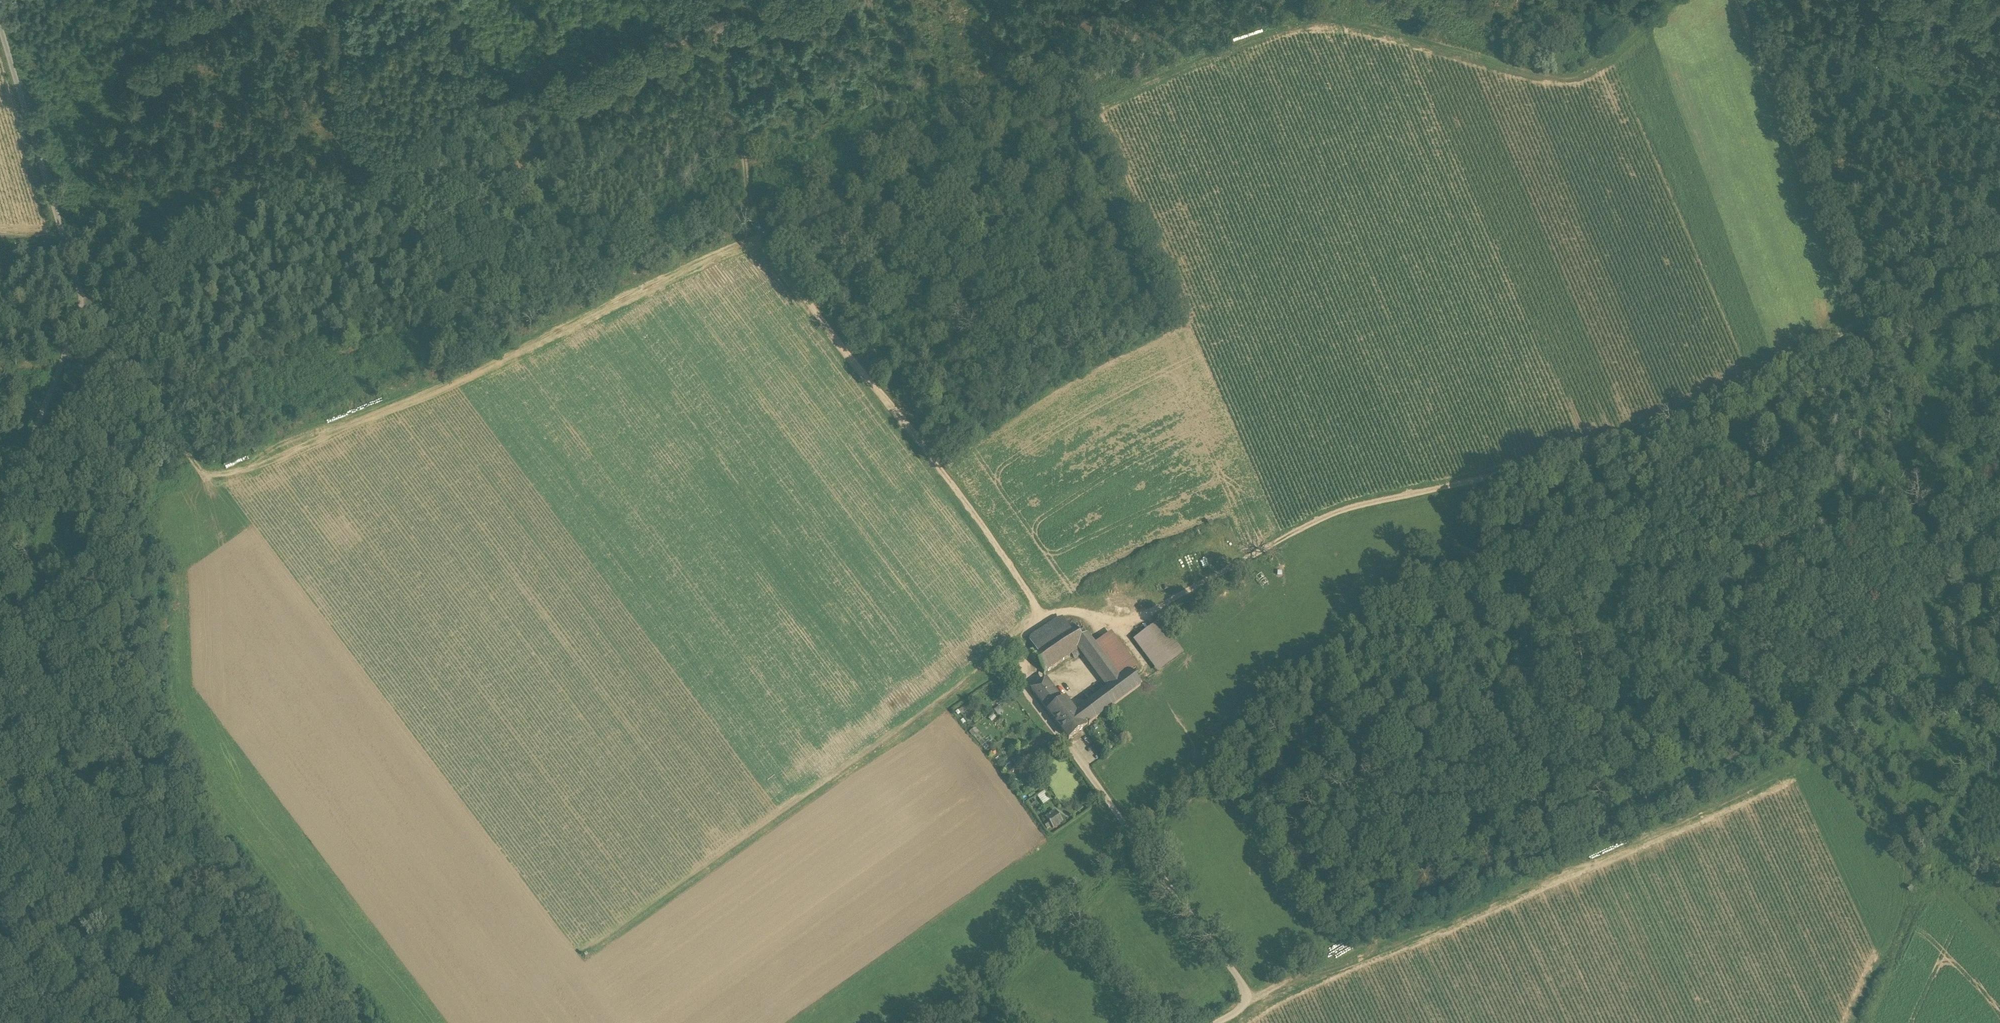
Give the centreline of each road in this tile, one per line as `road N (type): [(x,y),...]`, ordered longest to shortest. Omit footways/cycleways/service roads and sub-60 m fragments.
road 1 (track): [(1999,217),(1820,348),(1696,411),(1512,475),(1353,508),(1142,616),(1043,619)]
road 2 (track): [(83,308),(313,187),(573,75),(780,0)]
road 3 (track): [(721,22),(764,220),(1043,619),(1025,641)]
road 4 (track): [(0,24),(83,308),(0,524)]
road 5 (track): [(1023,659),(595,955)]
road 6 (track): [(1857,323),(1808,230),(1803,168),(1743,0)]
road 7 (track): [(1494,892),(1247,1001)]

